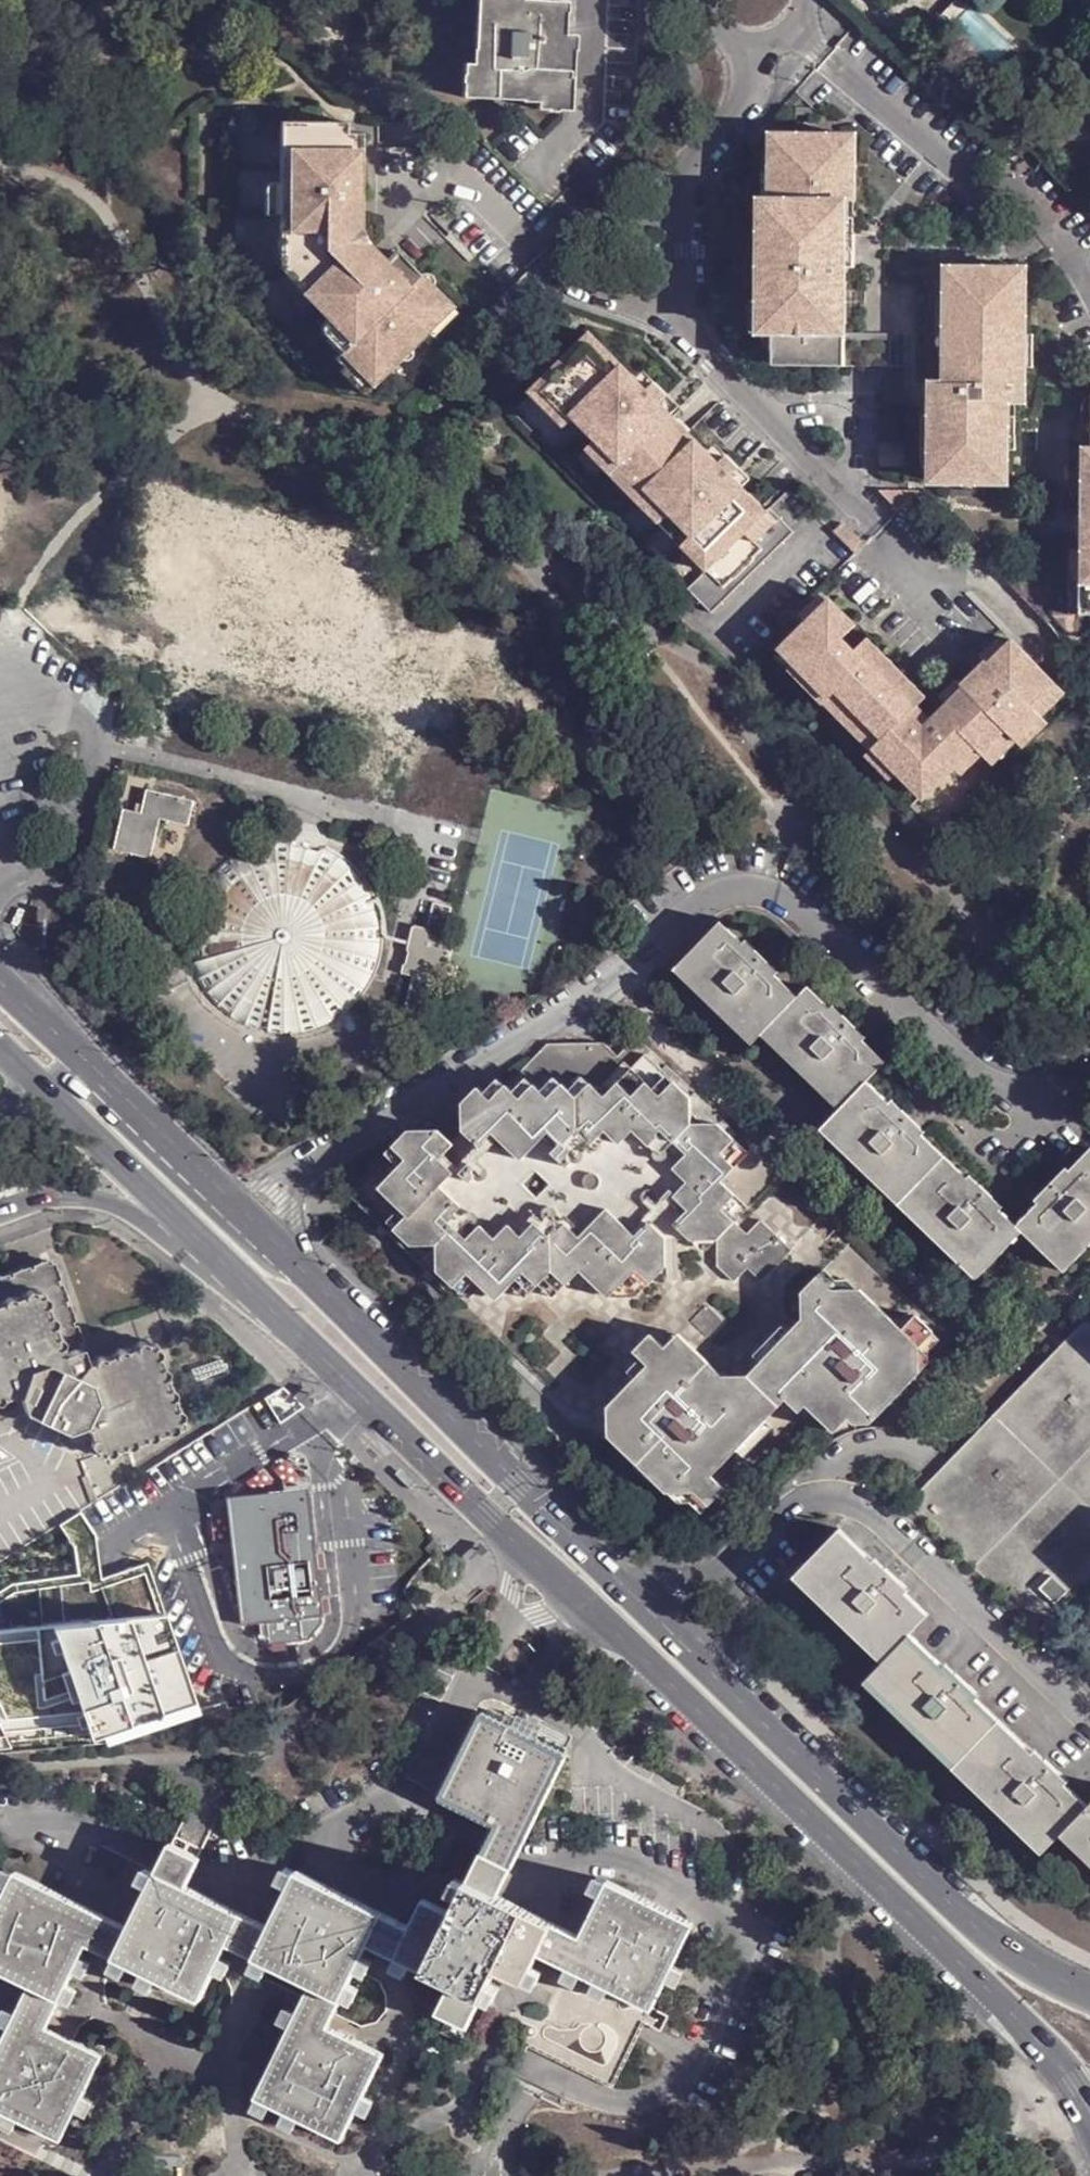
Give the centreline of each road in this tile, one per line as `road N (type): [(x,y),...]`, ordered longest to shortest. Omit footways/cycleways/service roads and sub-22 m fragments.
road 1 (tertiary): [(292,1330),(1013,2013),(1089,2110)]
road 2 (tertiary): [(1089,1993),(969,1921),(307,1274)]
road 3 (tertiary): [(307,1274),(0,982)]
road 4 (residential): [(937,598),(698,343),(685,301)]
road 5 (residential): [(1089,267),(1034,192),(987,186),(800,26)]
road 6 (tertiary): [(36,1083),(292,1330)]
road 7 (residential): [(307,1274),(268,1260),(85,1083),(36,1083)]
road 8 (residential): [(0,1212),(72,1197),(142,1217),(292,1330)]
road 9 (residential): [(470,178),(587,287),(685,301)]
road 10 (residential): [(530,149),(610,223),(690,207)]
road 11 (residential): [(690,207),(699,166),(747,103),(751,47)]

